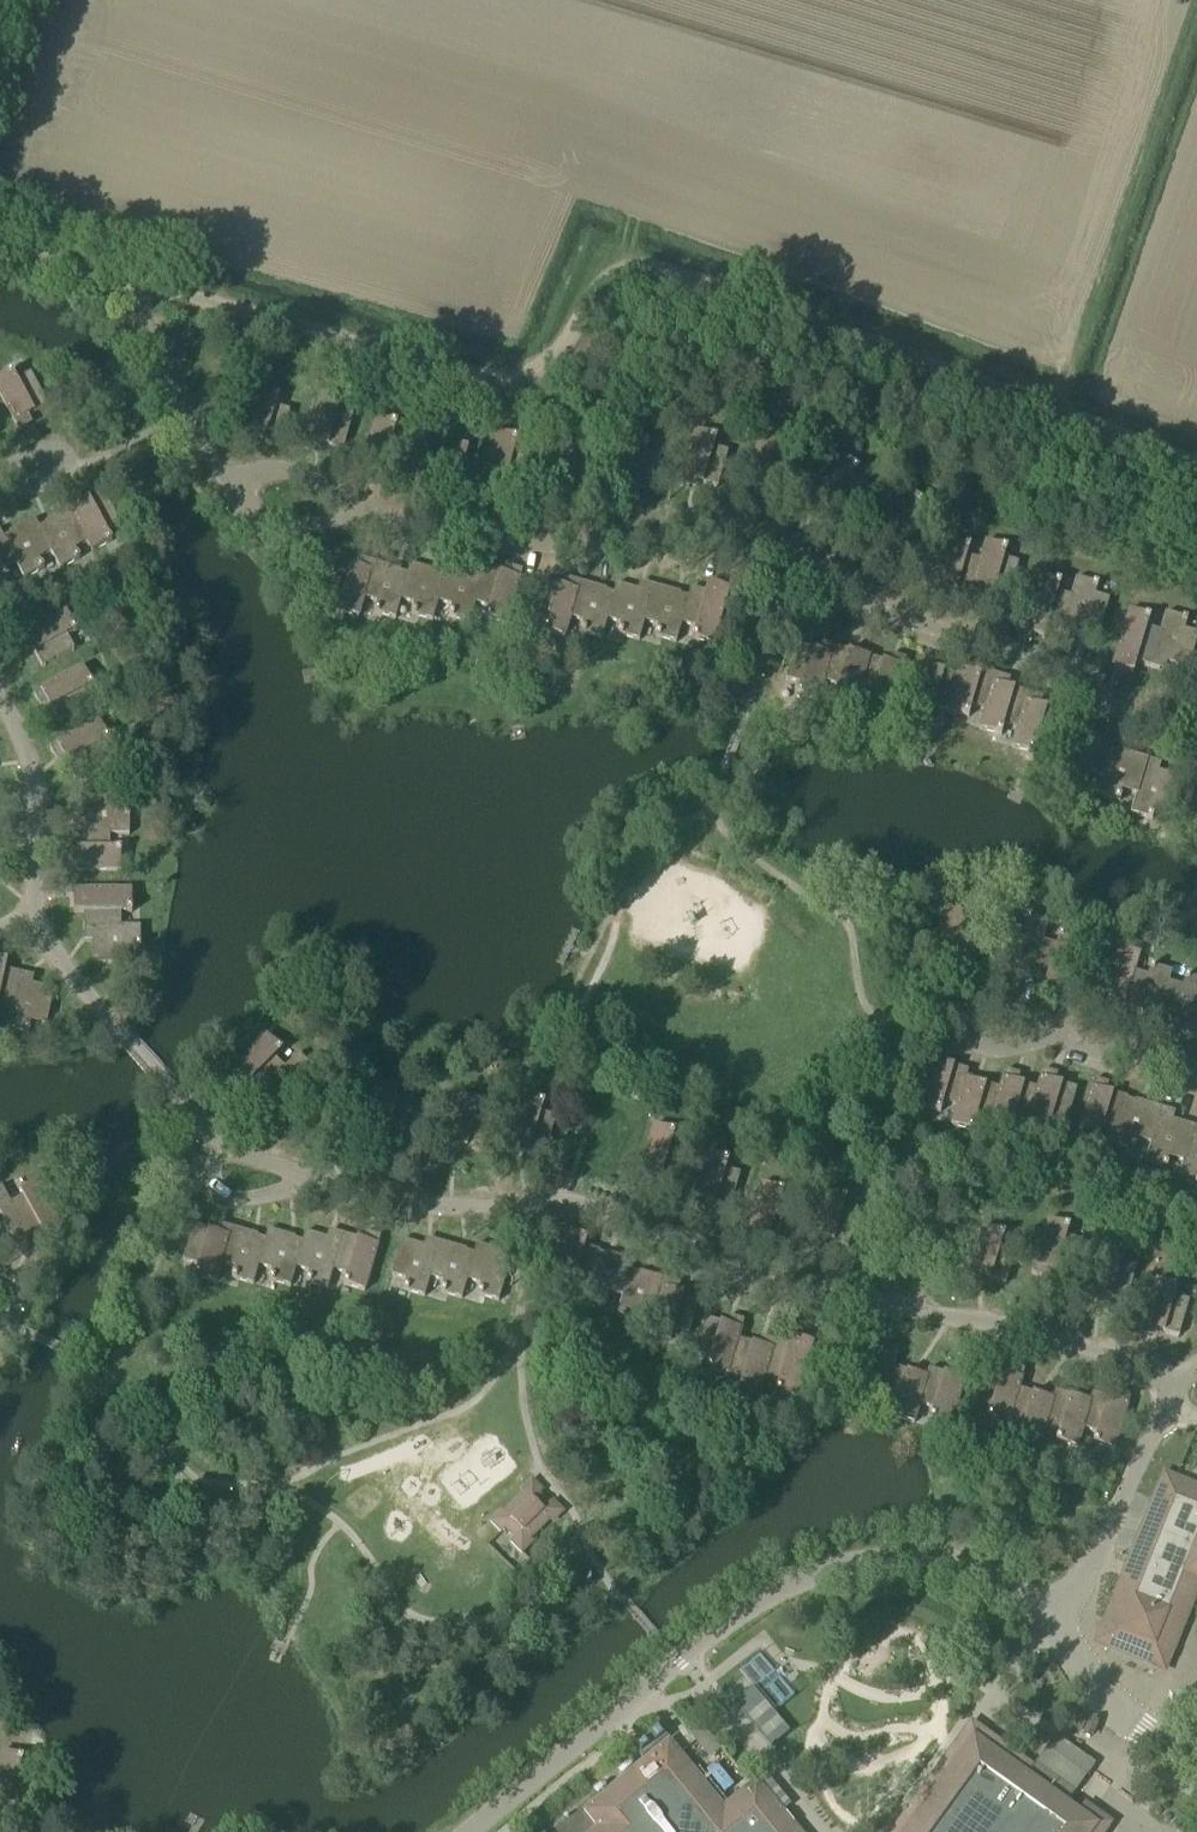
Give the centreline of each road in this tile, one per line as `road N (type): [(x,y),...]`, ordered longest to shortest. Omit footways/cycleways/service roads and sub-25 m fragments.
road 1 (track): [(1058,417),(668,273),(627,272),(534,373),(489,378),(0,250)]
road 2 (track): [(1058,417),(1196,15)]
road 3 (track): [(1196,467),(1058,417)]

